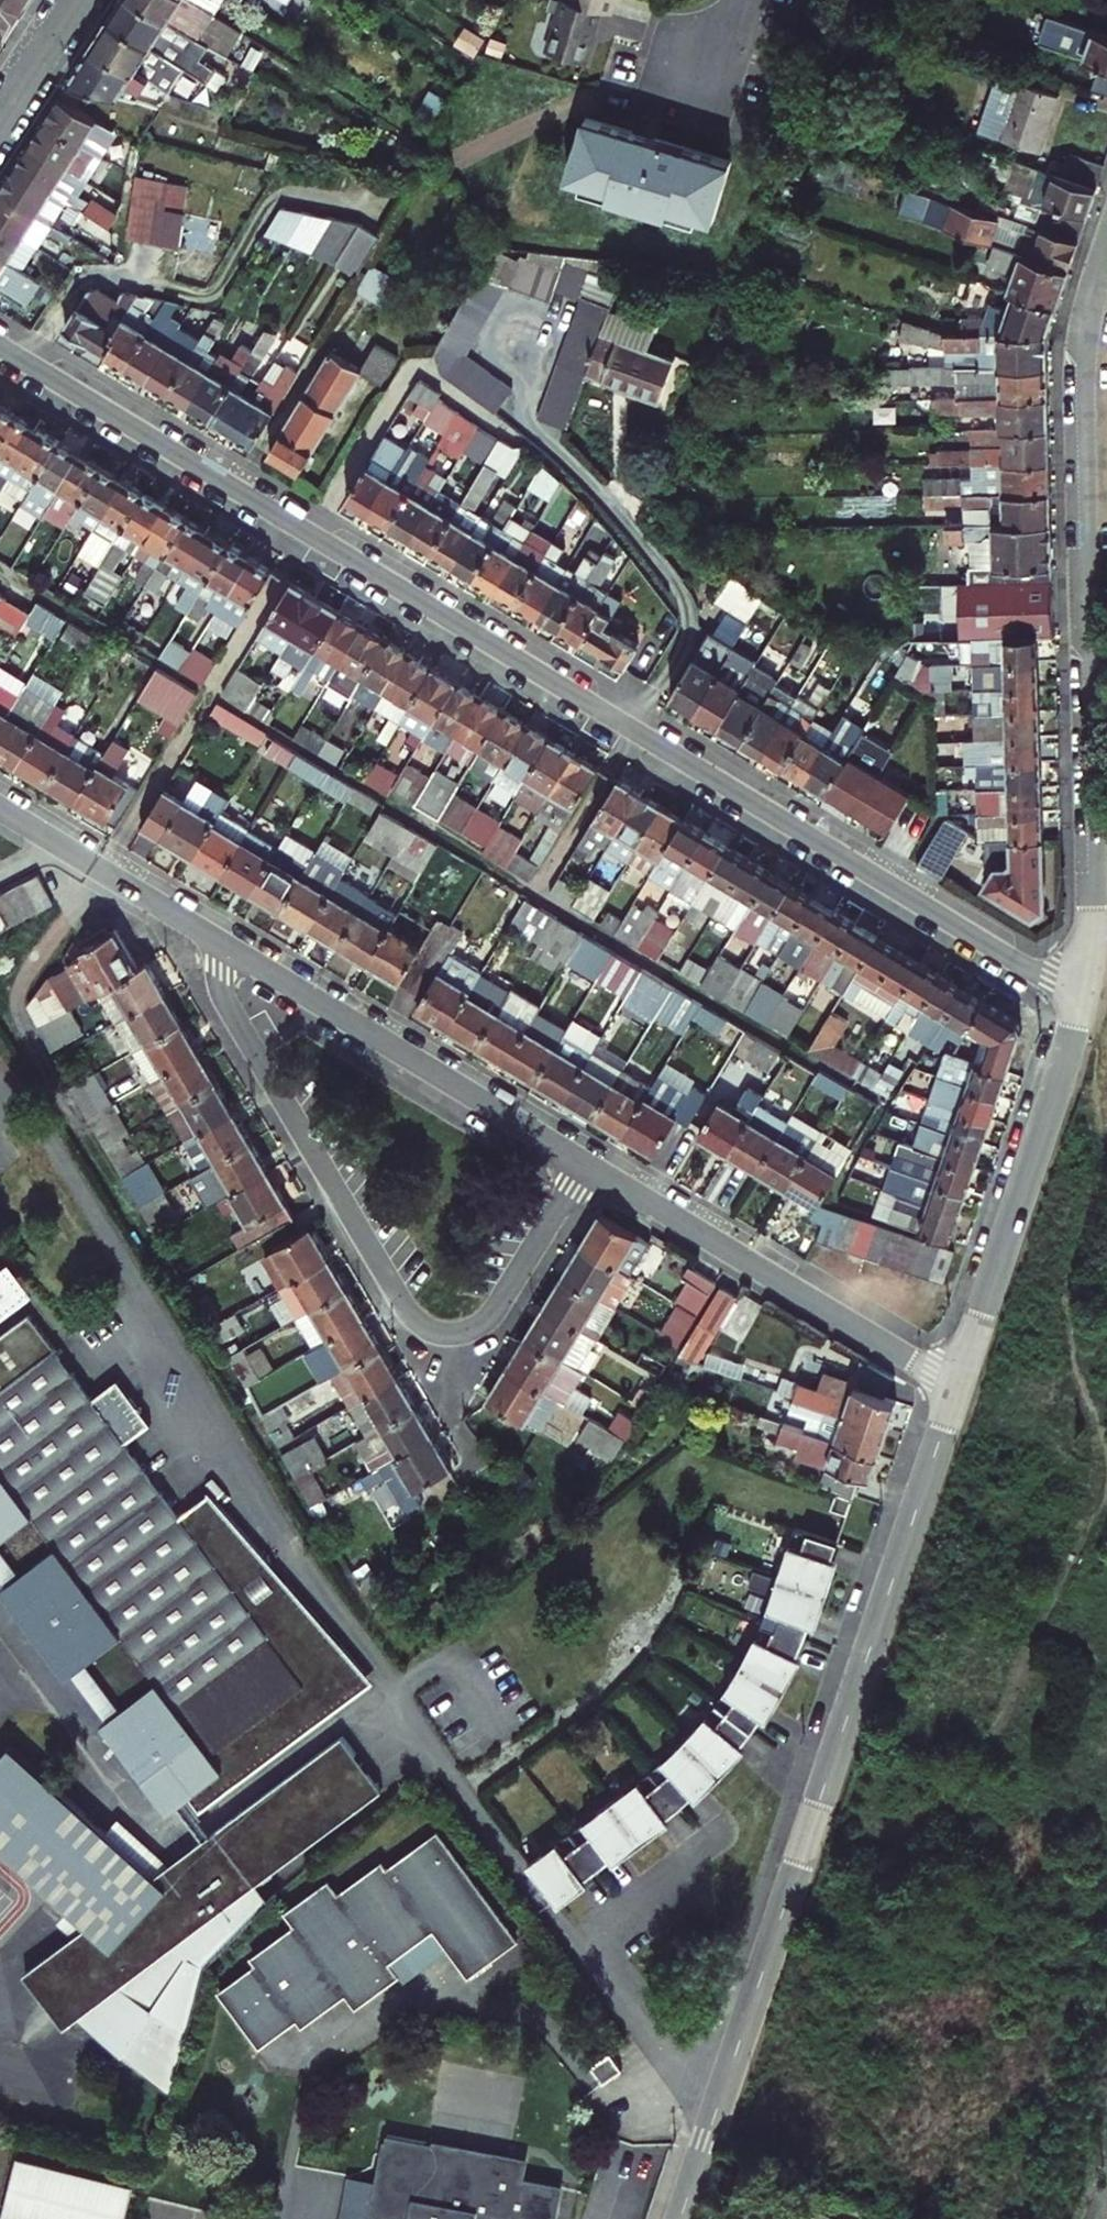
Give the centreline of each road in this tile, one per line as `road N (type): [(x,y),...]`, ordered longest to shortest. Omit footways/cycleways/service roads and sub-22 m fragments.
road 1 (residential): [(1082,997),(0,344)]
road 2 (residential): [(958,1383),(680,2218)]
road 3 (residential): [(1106,260),(1081,390),(1092,931),(1082,997)]
road 4 (residential): [(222,939),(236,1034),(422,1325),(458,1332),(485,1322),(590,1158)]
road 5 (residential): [(590,1158),(958,1383)]
road 6 (residential): [(222,939),(590,1158)]
road 7 (residential): [(1082,997),(958,1383)]
road 8 (residential): [(0,802),(222,939)]
road 9 (residential): [(0,125),(80,0)]
road 10 (residential): [(754,0),(718,124)]

